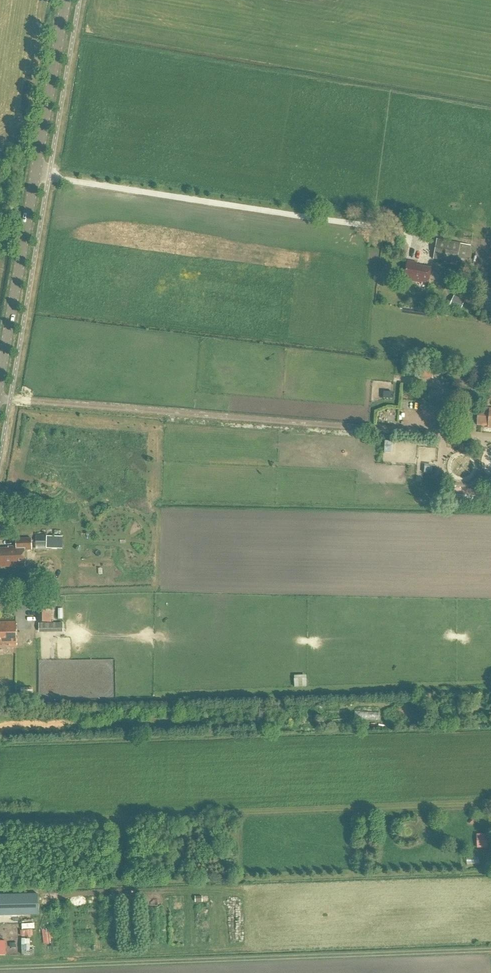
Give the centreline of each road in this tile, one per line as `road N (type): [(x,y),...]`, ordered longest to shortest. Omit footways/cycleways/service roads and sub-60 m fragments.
road 1 (secondary): [(0,376),(66,0)]

